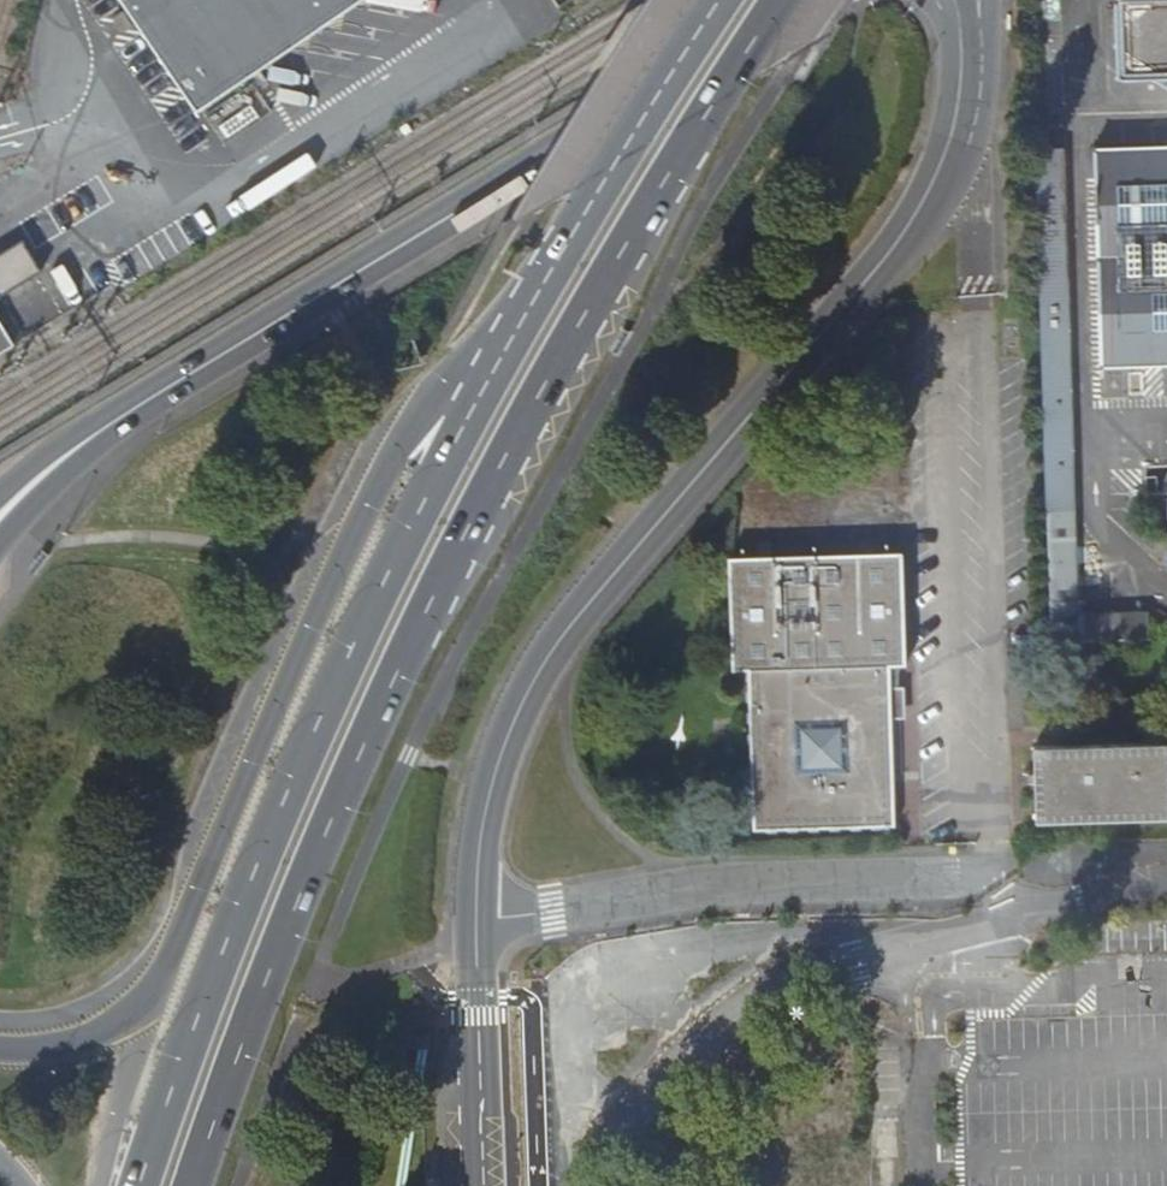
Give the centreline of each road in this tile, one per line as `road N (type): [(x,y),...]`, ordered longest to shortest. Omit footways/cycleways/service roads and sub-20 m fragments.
road 1 (unclassified): [(483,1185),(477,859),(502,749),(546,661),(611,577),(831,341),(953,187),(980,69),(968,0)]
road 2 (trunk): [(192,1185),(324,838),(476,503),(598,286),(783,0)]
road 3 (trunk): [(521,318),(426,491),(317,721),(255,866),(141,1185)]
road 4 (trunk): [(521,318),(448,382),(376,487),(163,980),(139,1009),(87,1039),(0,1048)]
road 5 (secondary): [(120,416),(818,0)]
road 6 (trunk): [(719,0),(521,318)]
road 7 (secondary): [(0,529),(120,416)]
road 8 (secondary): [(120,416),(0,490)]

